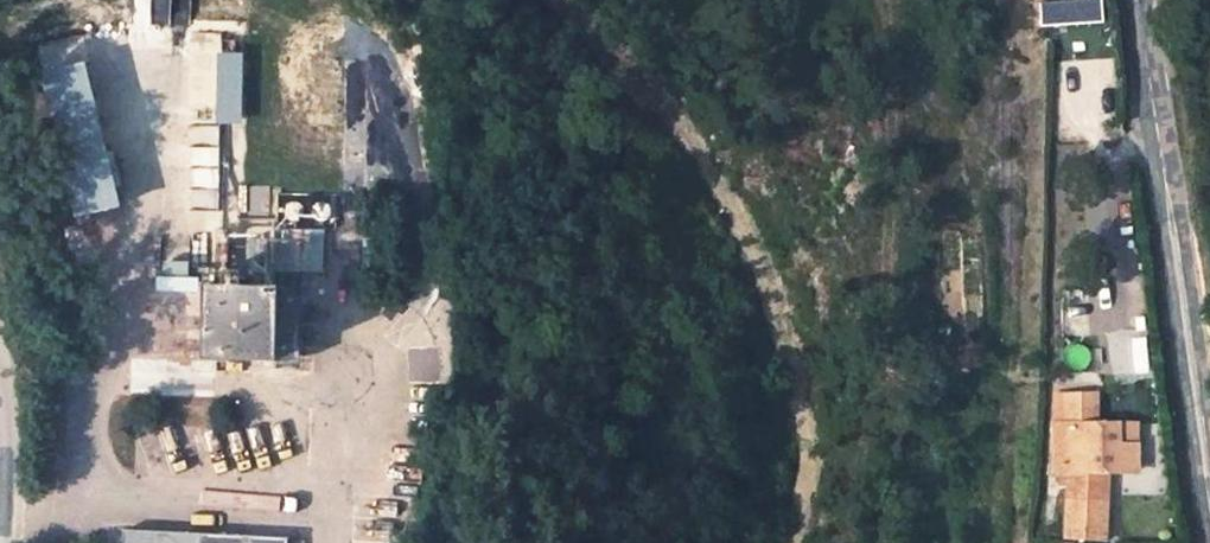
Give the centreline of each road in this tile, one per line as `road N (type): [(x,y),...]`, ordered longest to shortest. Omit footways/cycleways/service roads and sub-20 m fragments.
road 1 (unclassified): [(1133,0),(1201,542)]

